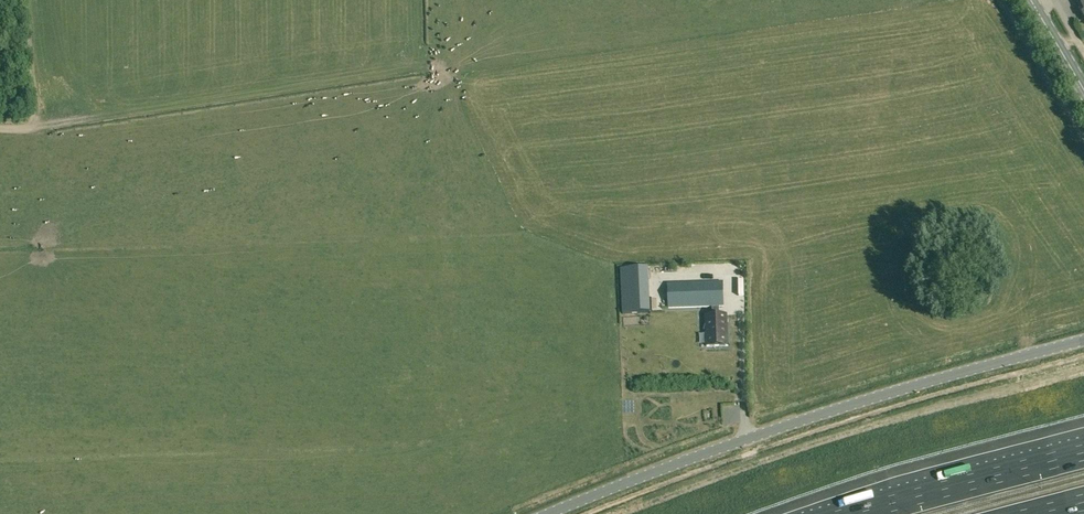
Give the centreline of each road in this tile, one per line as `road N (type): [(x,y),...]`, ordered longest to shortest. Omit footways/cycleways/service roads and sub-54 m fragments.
road 1 (unclassified): [(548,513),(749,438),(1083,340)]
road 2 (motorway): [(1083,453),(858,513)]

